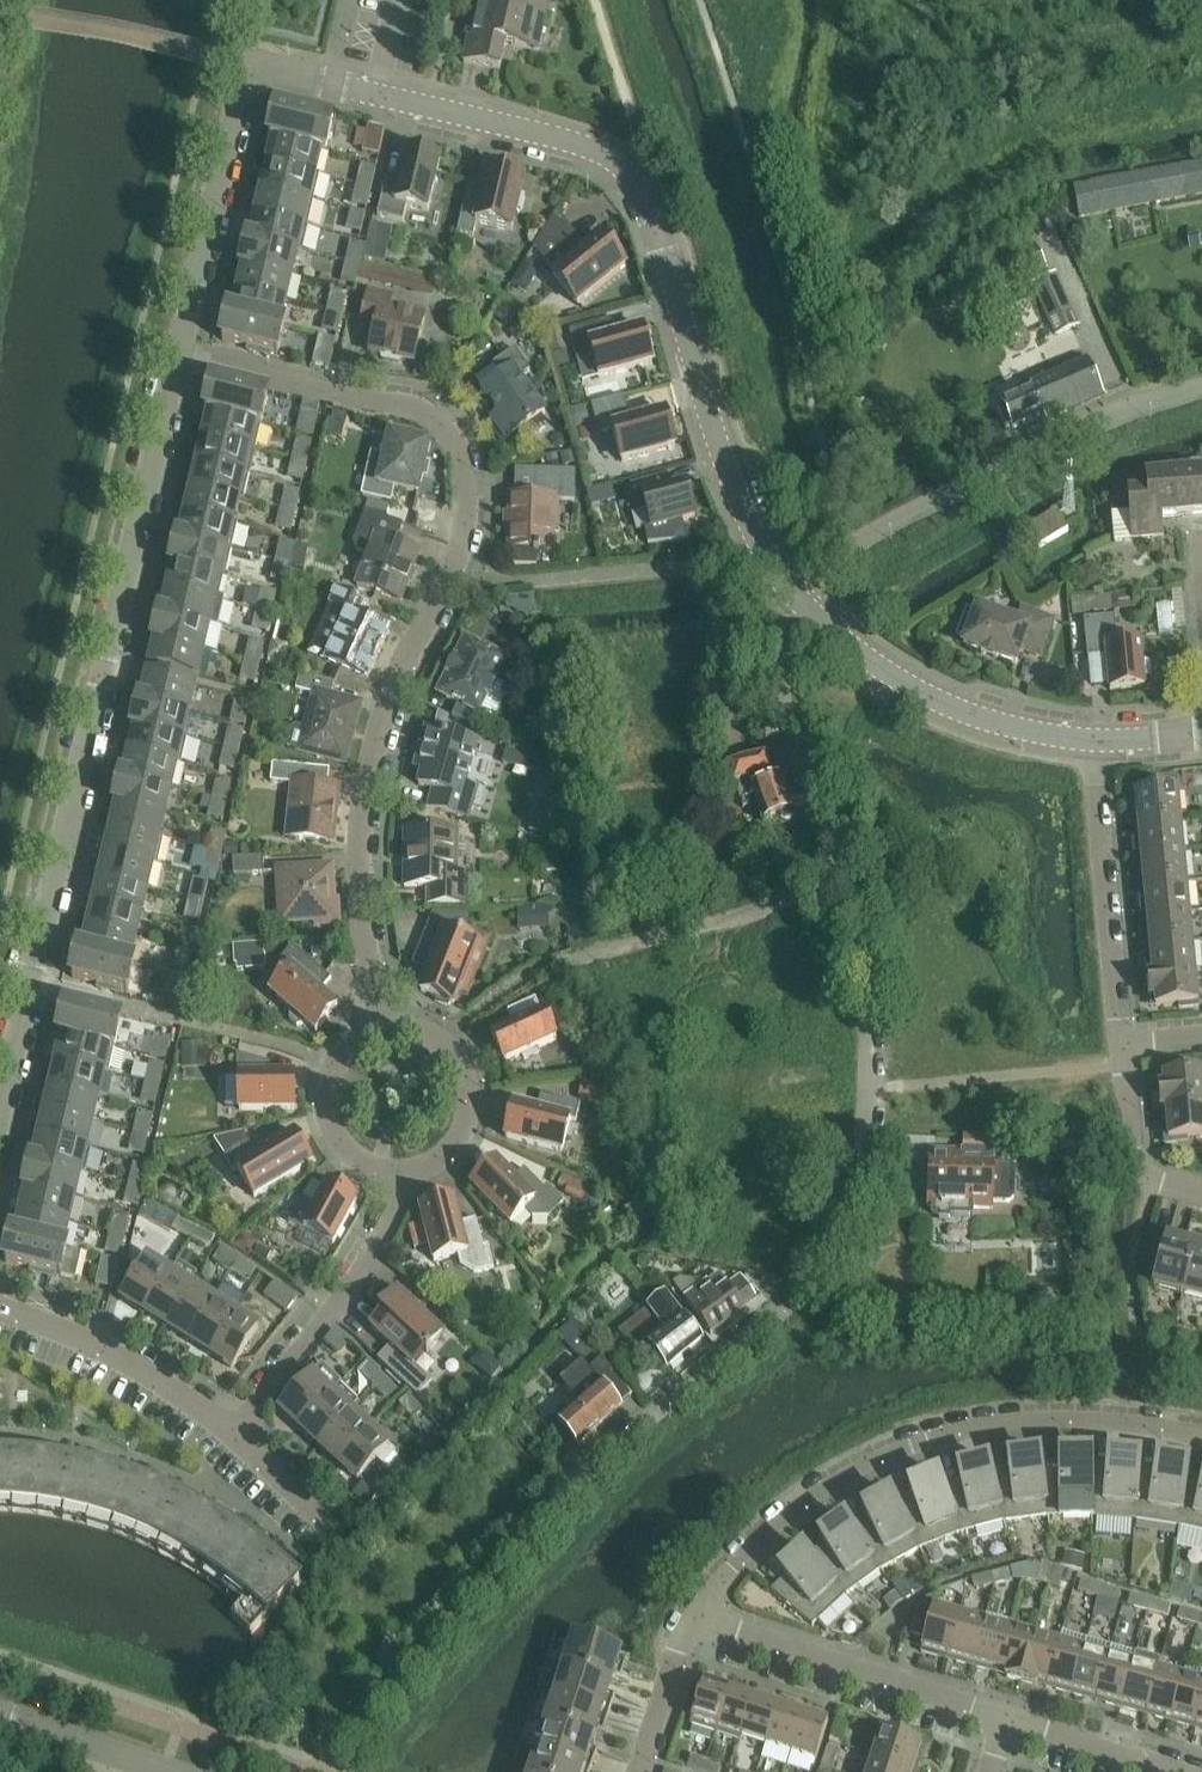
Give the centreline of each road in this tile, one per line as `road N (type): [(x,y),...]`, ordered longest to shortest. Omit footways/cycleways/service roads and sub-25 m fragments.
road 1 (residential): [(386,1026),(364,935),(358,834),(374,738),(408,652),(451,578),(468,499),(456,444),(426,418),(177,360)]
road 2 (residential): [(765,559),(718,449),(645,194),(609,158),(272,70),(254,72)]
road 3 (residential): [(0,1112),(177,360)]
road 4 (track): [(1002,0),(856,16),(840,28),(821,63),(817,128),(842,225),(880,239),(921,220),(985,165),(1032,137),(1201,105)]
road 5 (residential): [(571,1487),(796,1298),(838,1240),(856,1191),(868,1090),(861,976),(841,872)]
road 6 (residential): [(695,1618),(724,1574),(801,1506),(917,1444),(1012,1424),(1108,1423),(1201,1436)]
road 7 (unclassified): [(801,596),(822,570),(883,527),(1112,418),(1201,391)]
road 8 (residential): [(1010,1719),(695,1618)]
road 9 (residential): [(801,596),(906,683),(970,717),(1088,741)]
road 10 (residential): [(236,1435),(382,1250),(403,1176)]
road 11 (residential): [(1119,1045),(1088,741)]
road 12 (residential): [(177,360),(237,101),(254,72)]
road 13 (residential): [(841,872),(778,699),(778,650),(801,596)]
road 14 (residential): [(236,1435),(101,1351),(0,1310)]
road 15 (residential): [(403,1176),(445,1160),(469,1123),(473,1100),(469,1078),(444,1041),(386,1026)]
road 16 (residential): [(386,1026),(342,1049),(327,1073),(322,1113),(355,1163),(403,1176)]
road 17 (residential): [(1201,1190),(1162,1179),(1144,1161),(1119,1045)]
road 18 (residential): [(1177,1771),(1010,1719)]
road 19 (residential): [(638,1771),(695,1618)]
road 20 (tertiary): [(151,1771),(0,1719)]
road 21 (residential): [(716,923),(841,872)]

